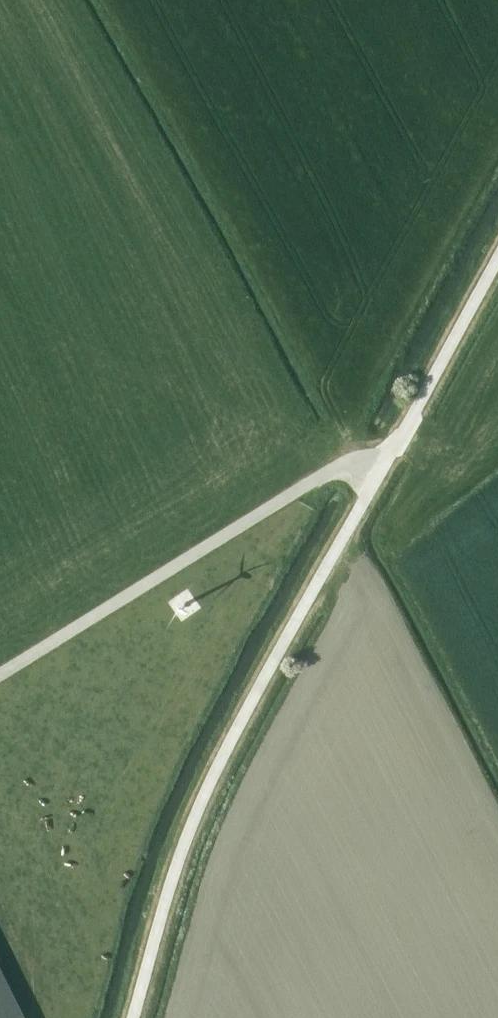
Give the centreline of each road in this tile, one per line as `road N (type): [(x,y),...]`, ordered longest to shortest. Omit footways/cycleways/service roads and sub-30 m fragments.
road 1 (unclassified): [(133,1017),(172,872),(225,755),(497,263)]

